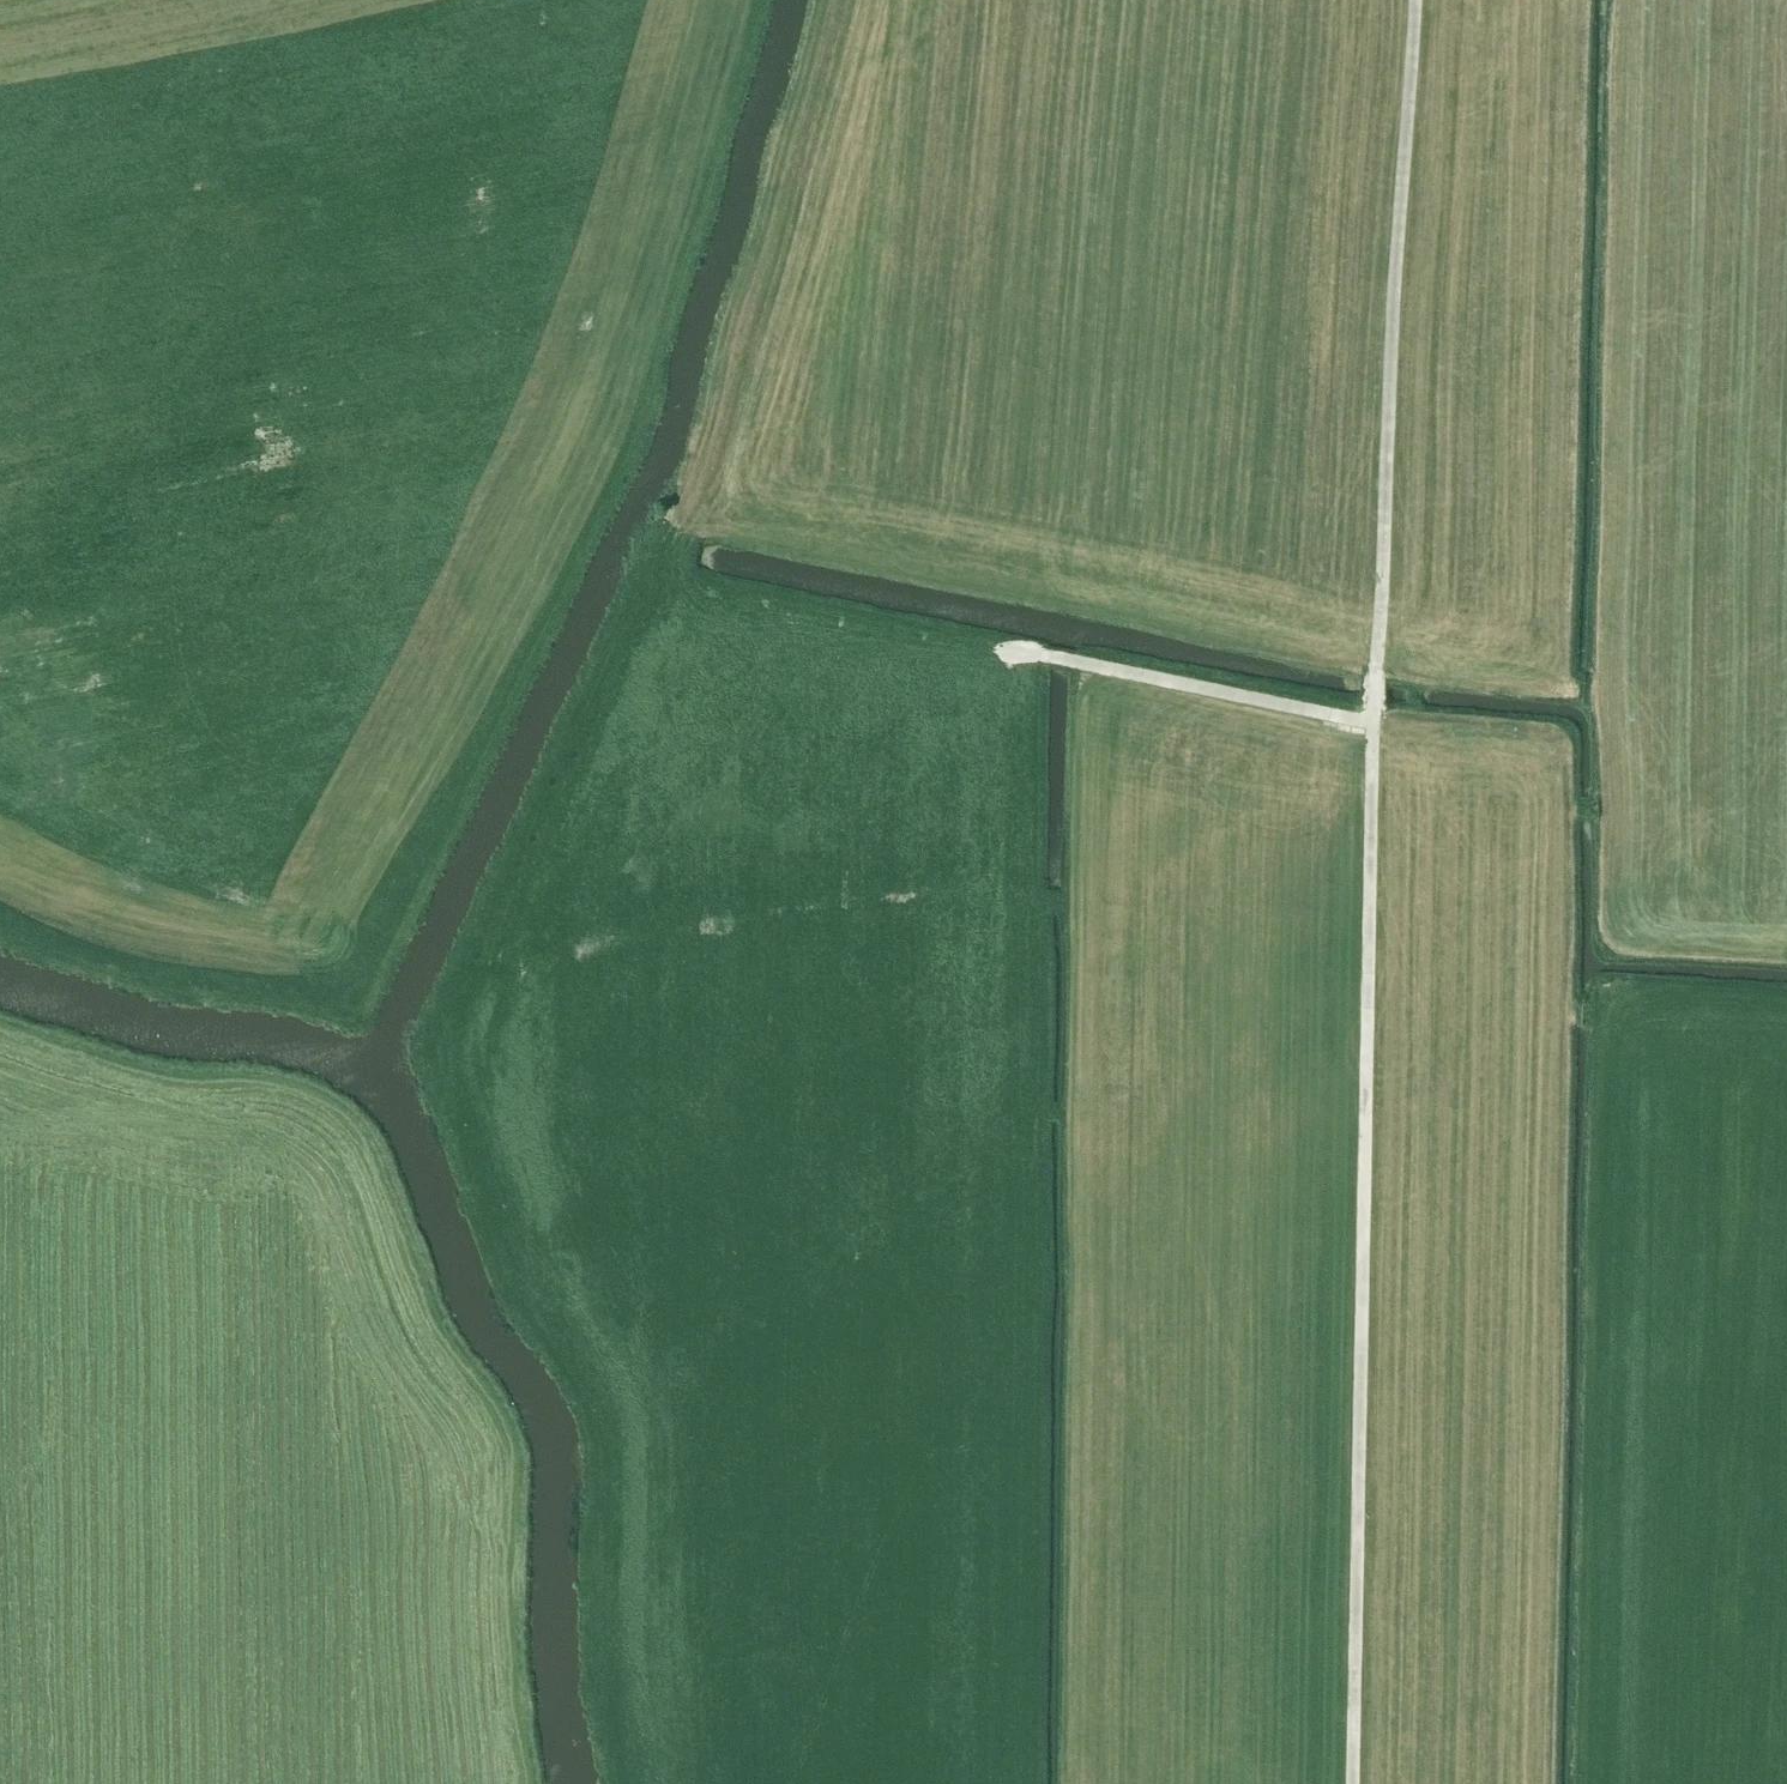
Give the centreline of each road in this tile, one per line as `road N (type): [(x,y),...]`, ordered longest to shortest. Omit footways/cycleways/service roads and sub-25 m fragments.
road 1 (track): [(1415,0),(1372,722),(1353,1783)]
road 2 (track): [(1372,722),(1042,656)]

